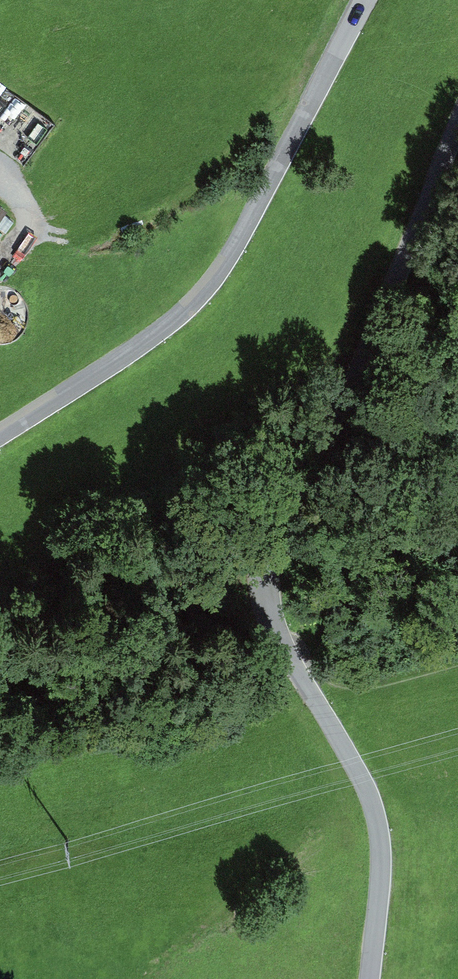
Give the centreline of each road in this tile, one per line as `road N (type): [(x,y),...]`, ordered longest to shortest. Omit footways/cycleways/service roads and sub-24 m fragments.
road 1 (tertiary): [(373,978),(384,834),(368,779),(291,663),(271,616),(265,571),(271,522),(357,384),(457,126)]
road 2 (tertiary): [(367,0),(215,278),(163,331),(0,435)]
road 3 (track): [(457,661),(368,683),(291,663)]

